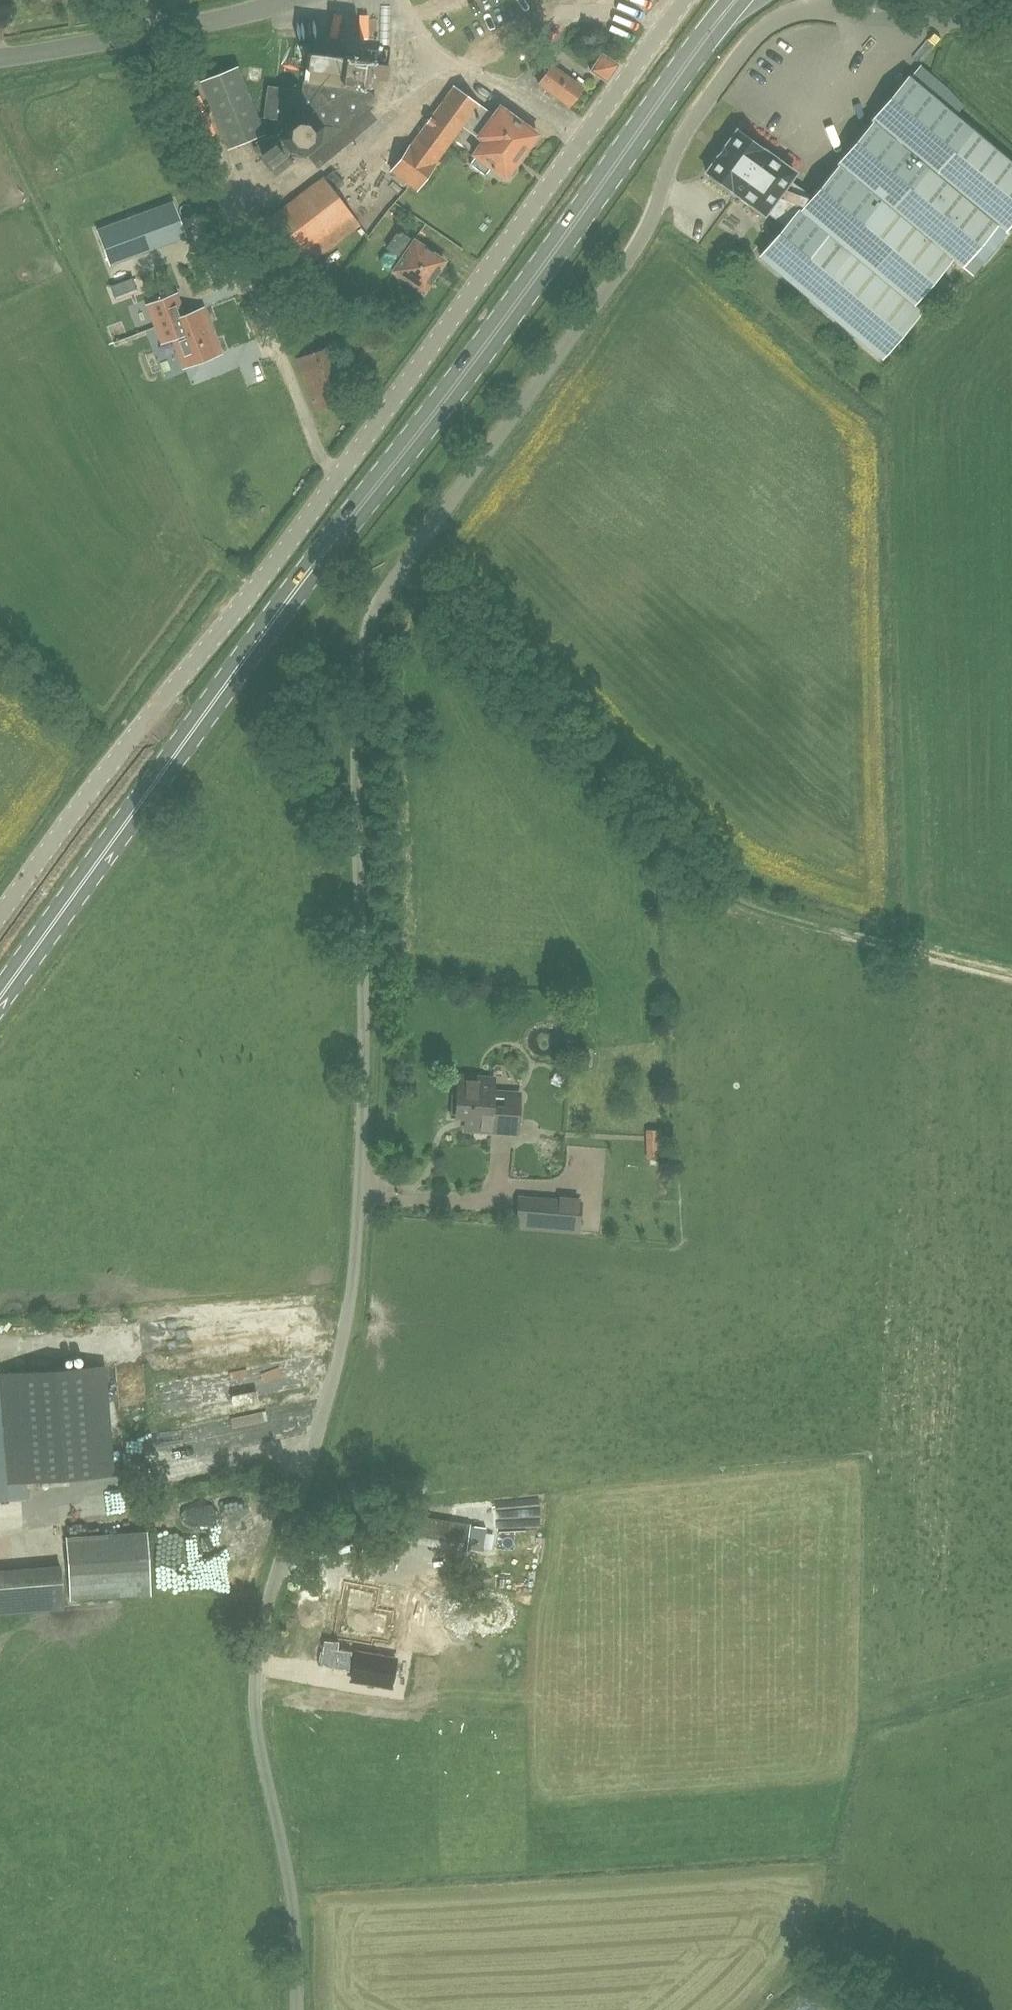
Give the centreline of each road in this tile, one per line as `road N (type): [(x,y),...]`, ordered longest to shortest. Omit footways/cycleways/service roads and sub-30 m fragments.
road 1 (unclassified): [(293,2009),(293,1902),(259,1748),(255,1670),(351,1296),(364,1082),(357,737),(372,611),(644,236),(683,135),(750,43),(806,12),(1011,17)]
road 2 (unclassified): [(0,940),(684,0)]
road 3 (primary): [(0,1004),(669,90)]
road 4 (track): [(1011,977),(780,912),(728,889),(625,795),(471,632),(399,572)]
road 5 (tertiary): [(0,62),(157,35)]
road 6 (tertiary): [(157,35),(297,0)]

